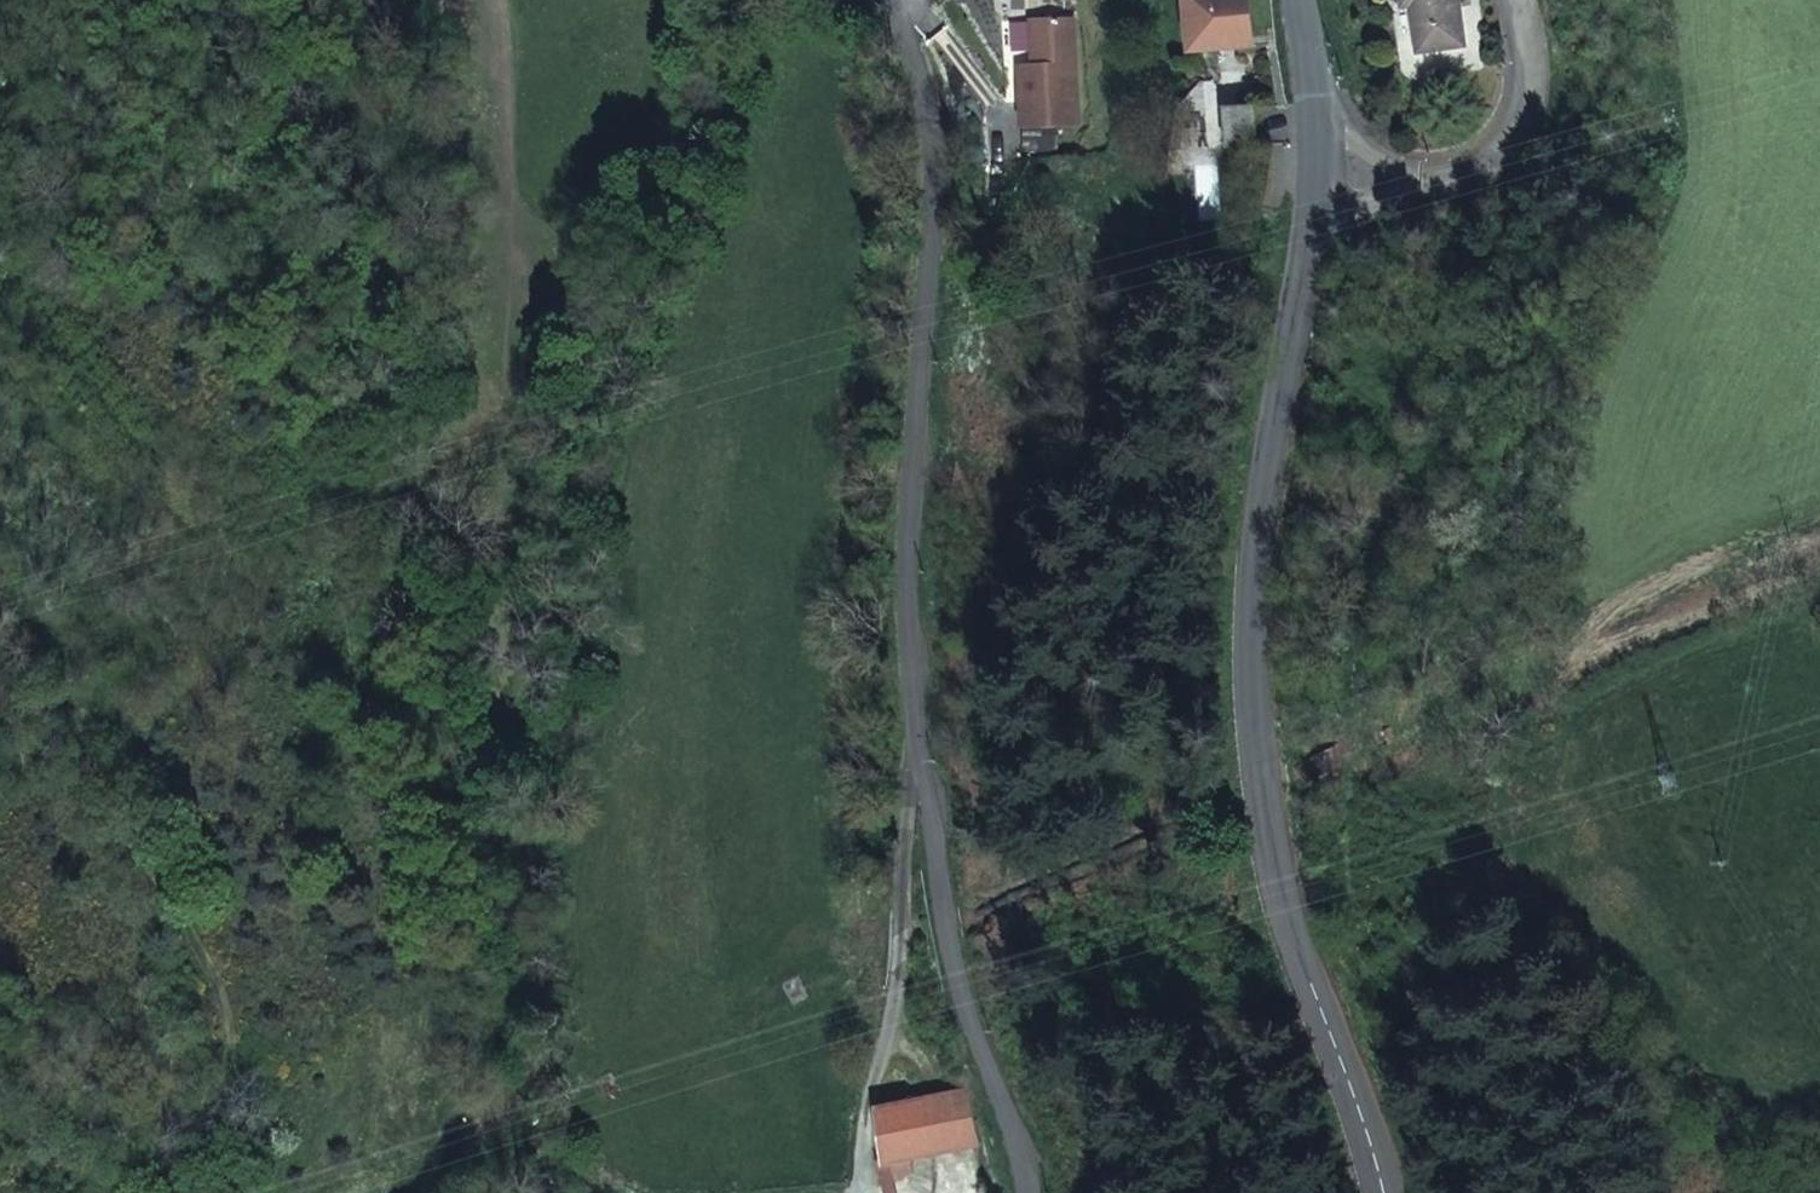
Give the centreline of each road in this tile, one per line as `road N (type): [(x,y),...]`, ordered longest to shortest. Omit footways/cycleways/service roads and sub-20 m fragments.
road 1 (residential): [(893,0),(908,30),(934,168),(916,768),(1065,1192)]
road 2 (secondary): [(1314,169),(1274,431),(1254,695),(1283,897),(1378,1192)]
road 3 (residential): [(1314,169),(1431,183),(1483,169),(1520,133),(1536,73),(1522,0)]
road 4 (secondary): [(1298,0),(1318,105),(1314,169)]

